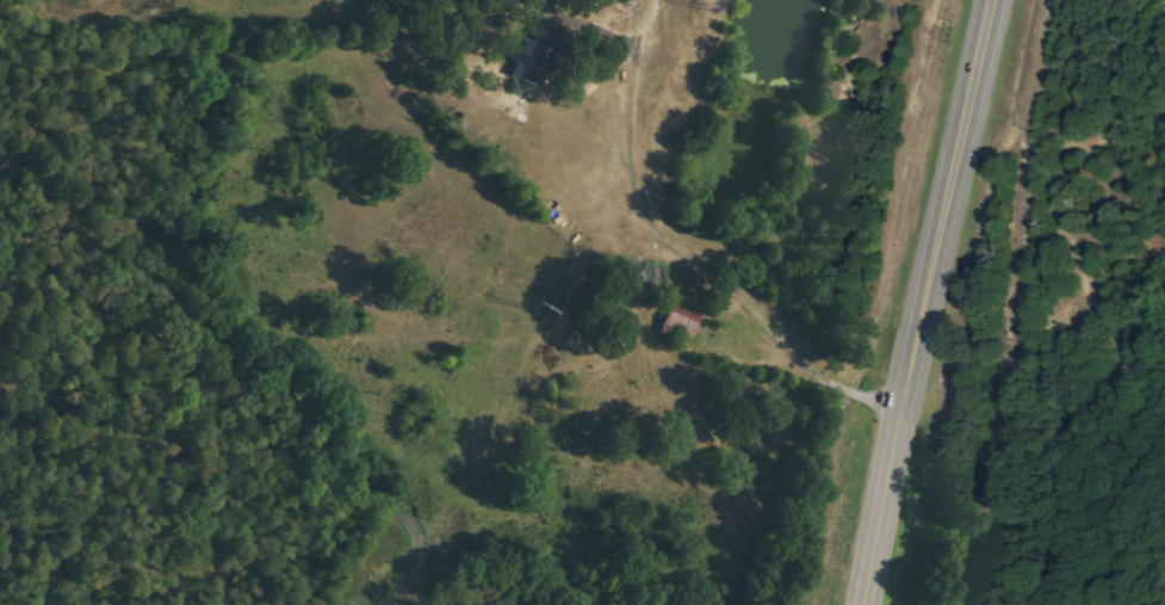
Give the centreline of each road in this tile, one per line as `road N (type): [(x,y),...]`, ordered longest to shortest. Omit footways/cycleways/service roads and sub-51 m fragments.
road 1 (primary): [(867,604),(998,0)]

